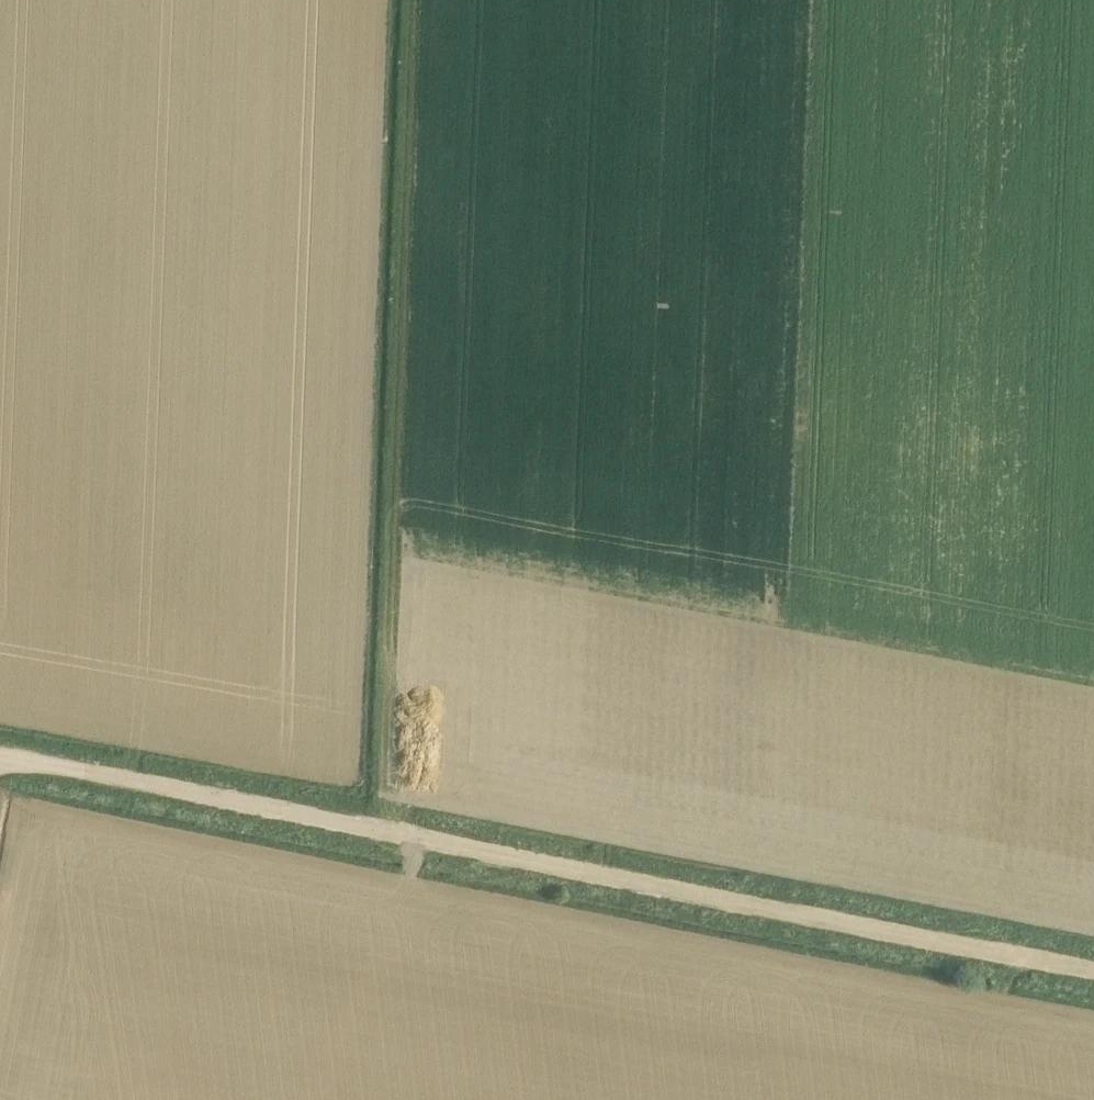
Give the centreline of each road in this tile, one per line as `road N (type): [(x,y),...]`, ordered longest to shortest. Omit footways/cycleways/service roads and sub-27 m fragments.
road 1 (track): [(1093,964),(0,757)]

